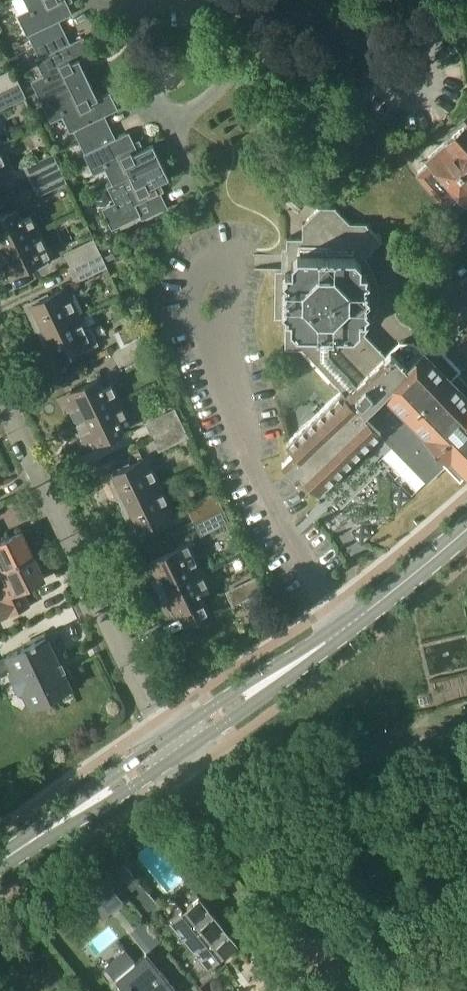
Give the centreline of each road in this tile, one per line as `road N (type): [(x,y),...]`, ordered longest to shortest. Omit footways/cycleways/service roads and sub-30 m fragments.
road 1 (residential): [(179,743),(0,389)]
road 2 (tertiary): [(179,743),(346,626),(466,528)]
road 3 (residential): [(277,15),(205,101),(177,117),(159,104),(140,47),(149,15),(181,0)]
road 4 (unclassified): [(466,728),(347,763),(235,778),(211,790)]
road 5 (tertiary): [(0,861),(179,743)]
road 6 (residential): [(466,3),(407,53),(277,15)]
road 7 (unclassified): [(327,936),(211,790)]

